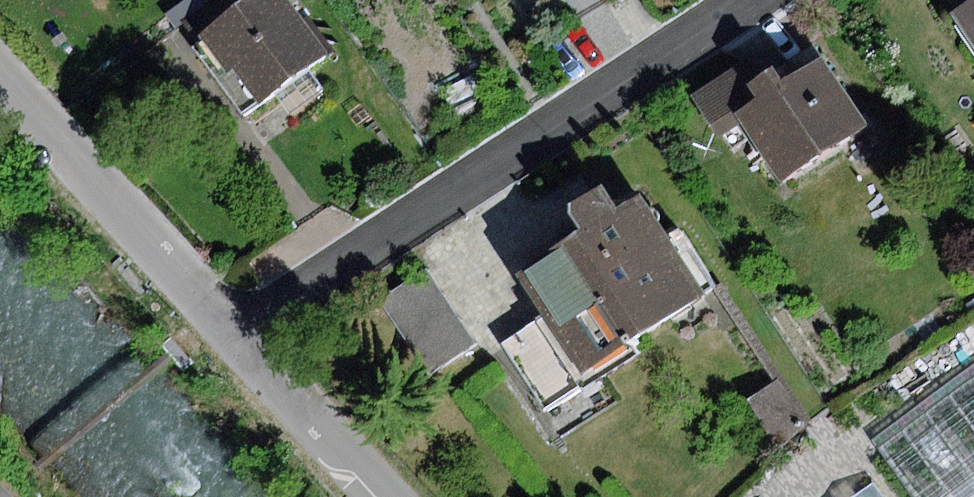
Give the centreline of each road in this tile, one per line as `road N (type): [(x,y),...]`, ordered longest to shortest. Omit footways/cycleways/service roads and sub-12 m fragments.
road 1 (residential): [(237,333),(741,0)]
road 2 (residential): [(0,70),(237,333)]
road 3 (residential): [(237,333),(388,496)]

